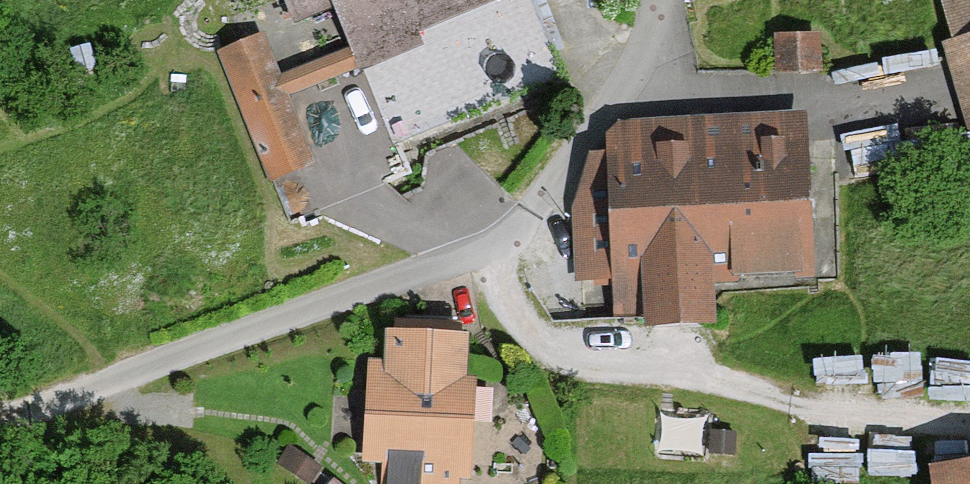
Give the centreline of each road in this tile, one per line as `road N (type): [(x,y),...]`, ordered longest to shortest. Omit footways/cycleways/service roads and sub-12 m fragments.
road 1 (residential): [(665,0),(660,46),(518,226),(440,269),(117,379)]
road 2 (track): [(117,379),(0,408)]

